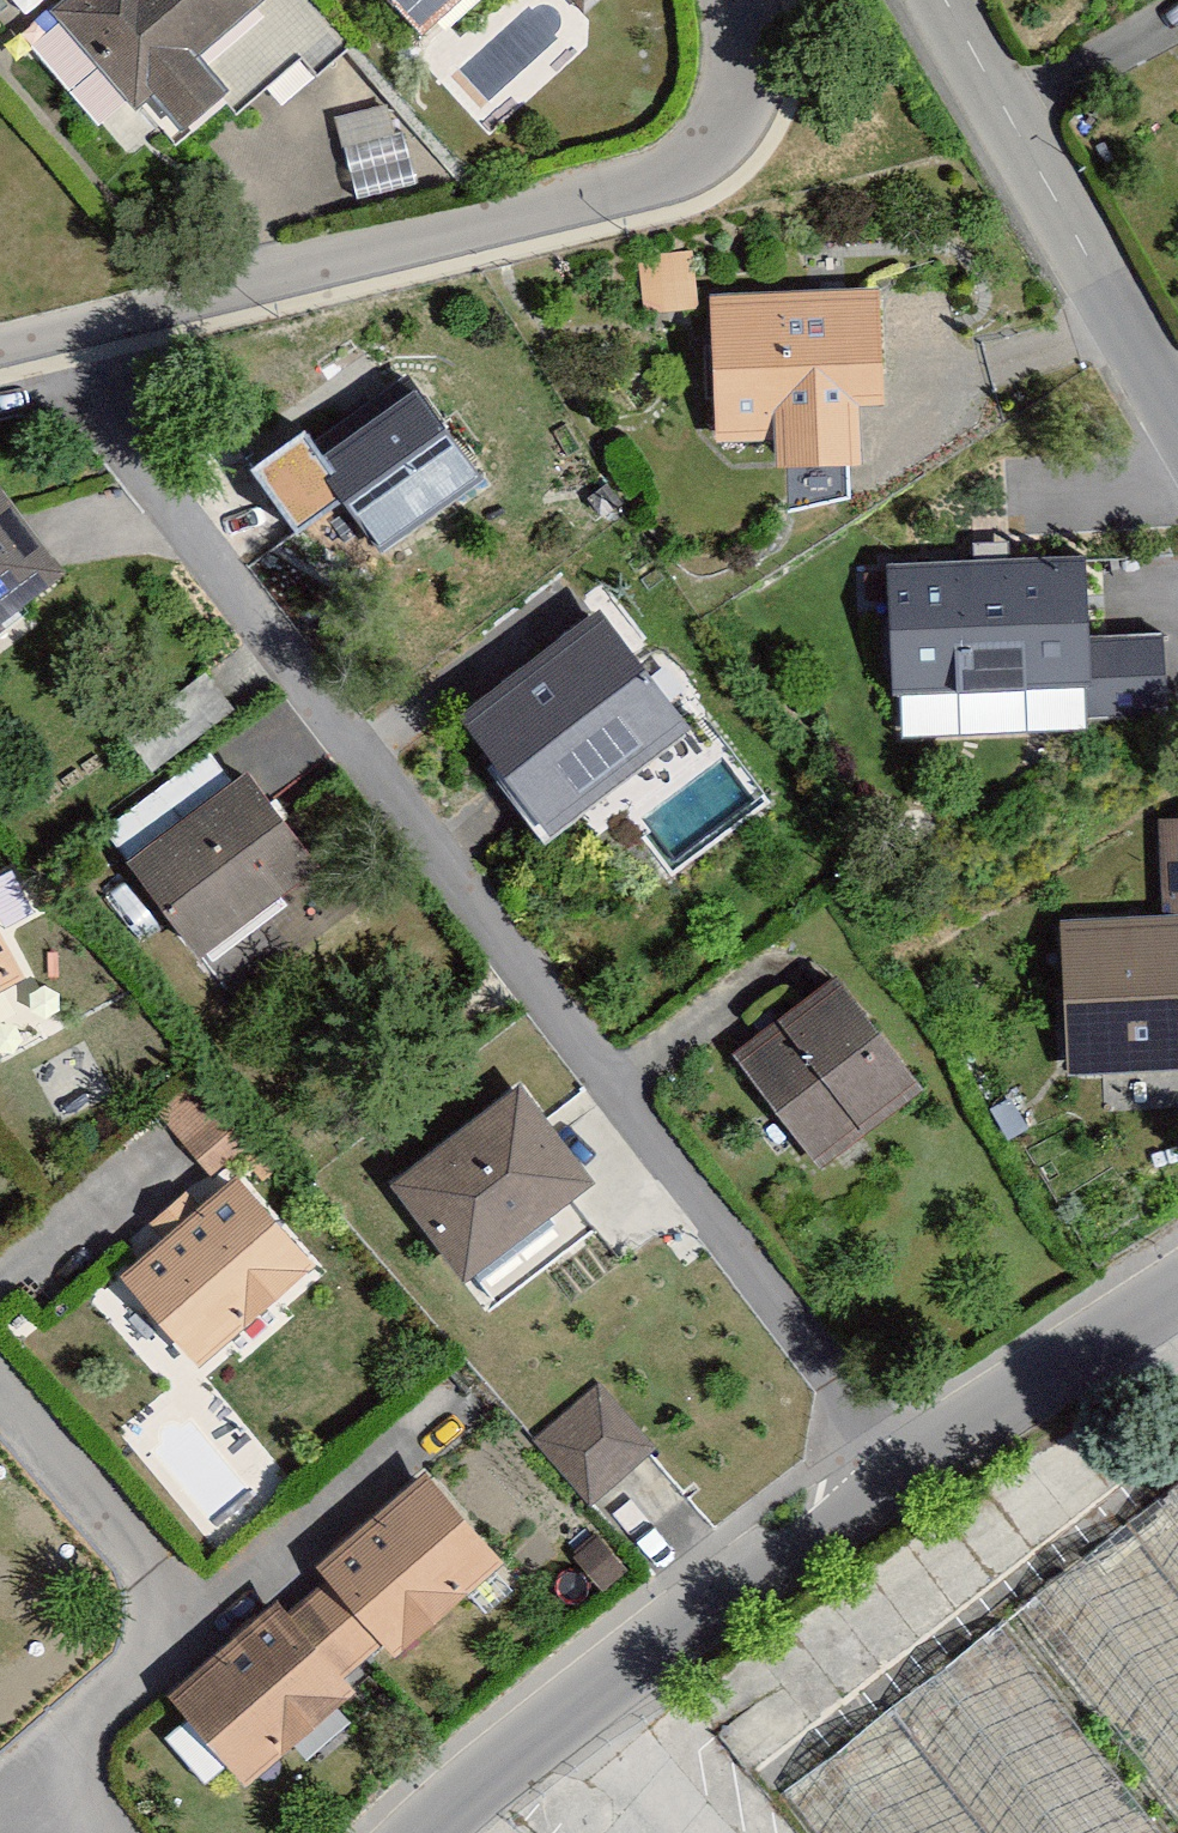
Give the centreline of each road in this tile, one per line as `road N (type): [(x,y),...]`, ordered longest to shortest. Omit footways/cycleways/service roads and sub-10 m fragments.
road 1 (unclassified): [(891,1483),(63,354)]
road 2 (residential): [(63,354),(676,193),(734,127),(742,46),(728,0)]
road 3 (residential): [(78,1832),(27,1781),(186,1599),(0,1371)]
road 4 (unclassified): [(429,1832),(891,1483)]
road 5 (residential): [(943,0),(1177,434)]
road 6 (unclassified): [(891,1483),(1177,1285)]

